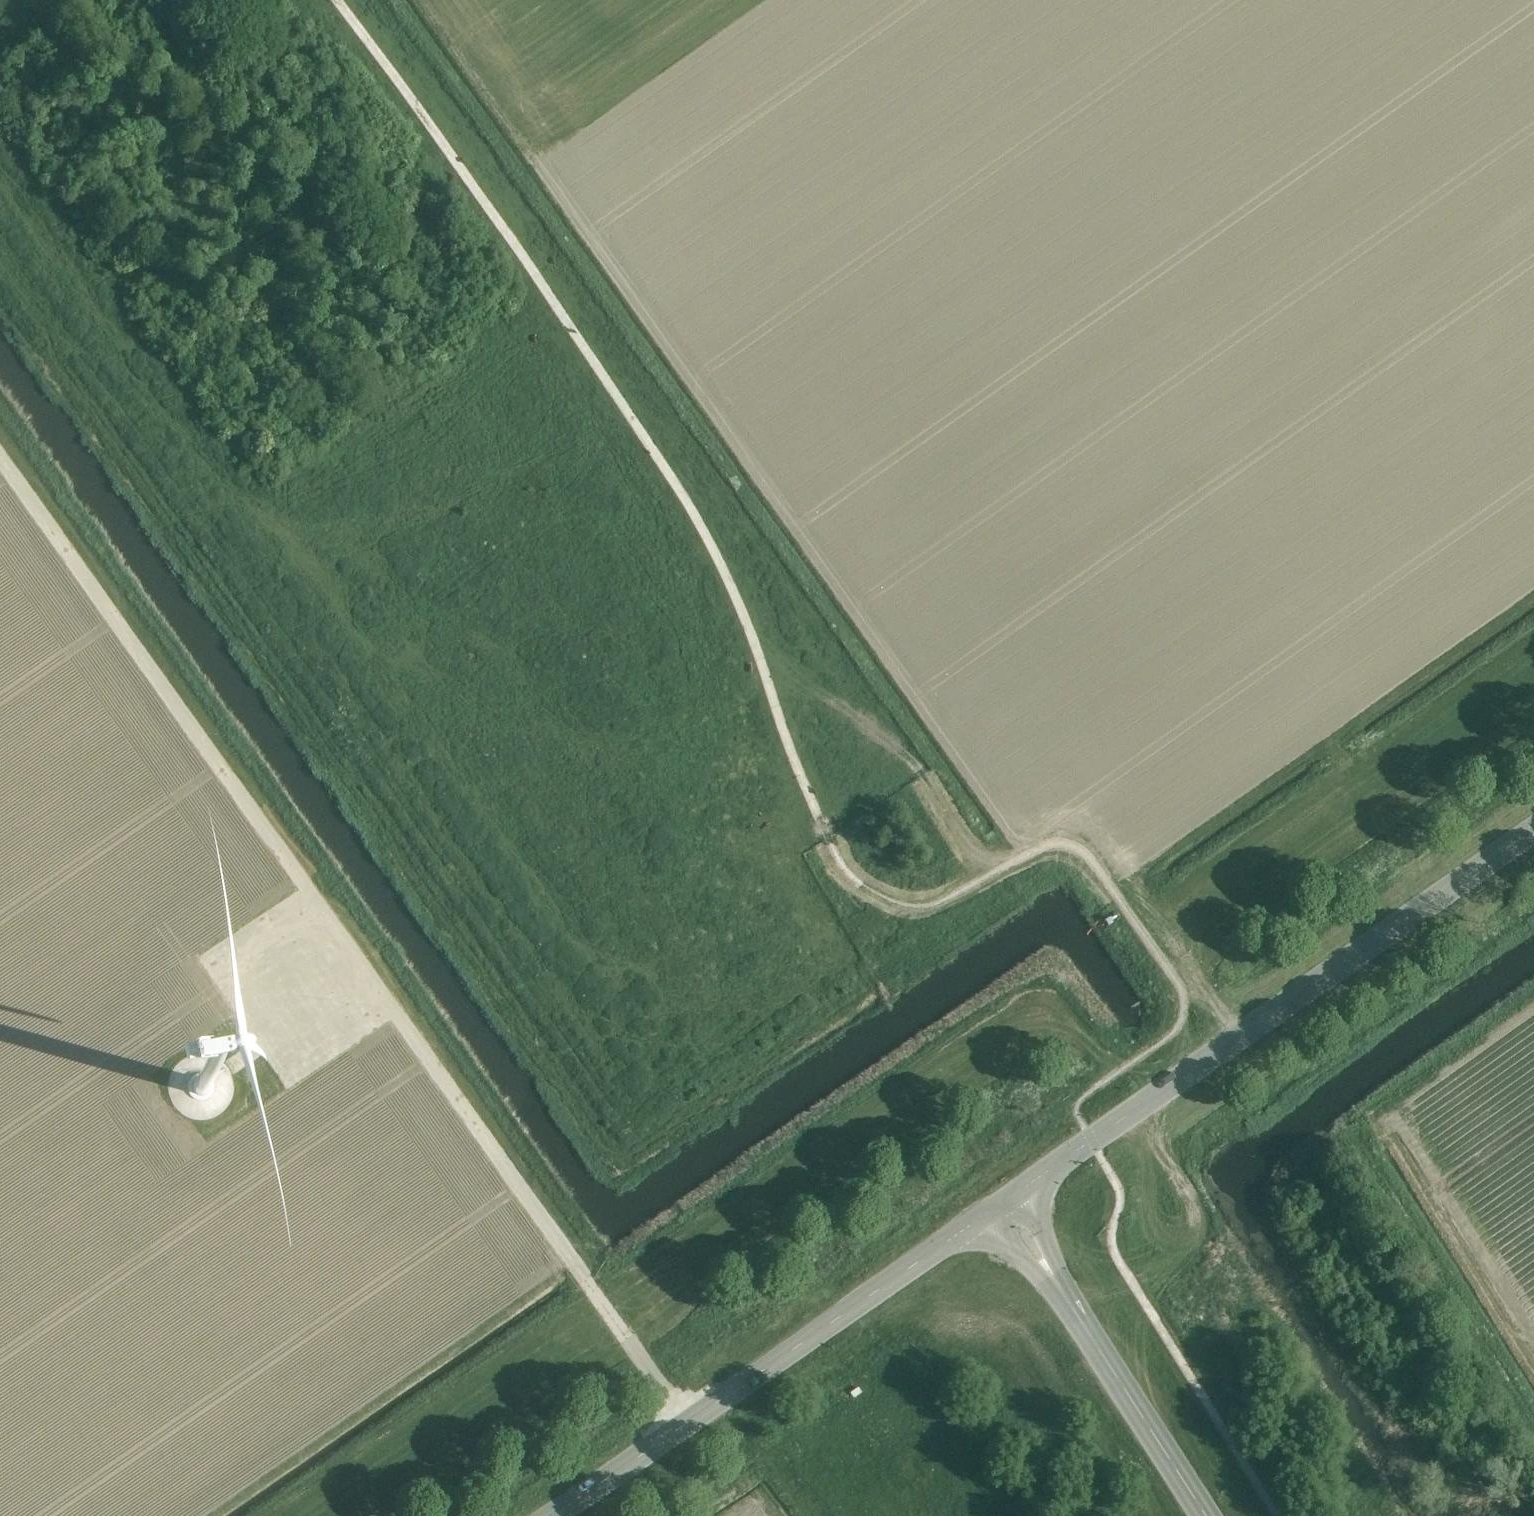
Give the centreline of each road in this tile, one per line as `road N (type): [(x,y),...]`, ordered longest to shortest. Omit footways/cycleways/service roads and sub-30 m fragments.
road 1 (unclassified): [(1006,1204),(1533,831)]
road 2 (tertiary): [(556,1515),(1006,1204)]
road 3 (tertiary): [(1206,1515),(1006,1204)]

